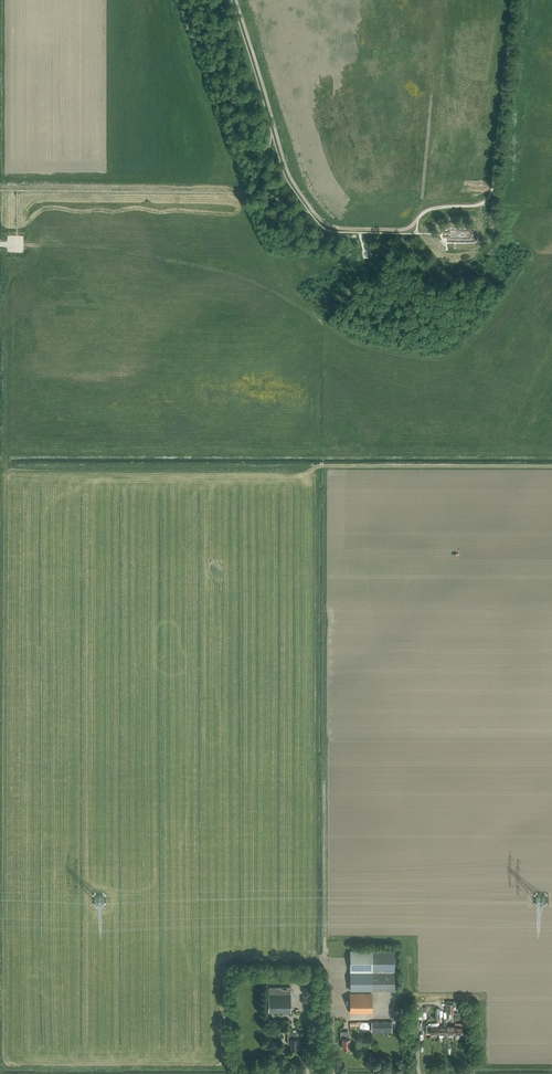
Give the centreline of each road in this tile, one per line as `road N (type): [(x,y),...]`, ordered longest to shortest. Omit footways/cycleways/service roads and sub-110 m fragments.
road 1 (track): [(0,187),(243,190)]
road 2 (track): [(483,204),(432,207),(399,230),(340,228),(316,214)]
road 3 (track): [(236,0),(276,132)]

